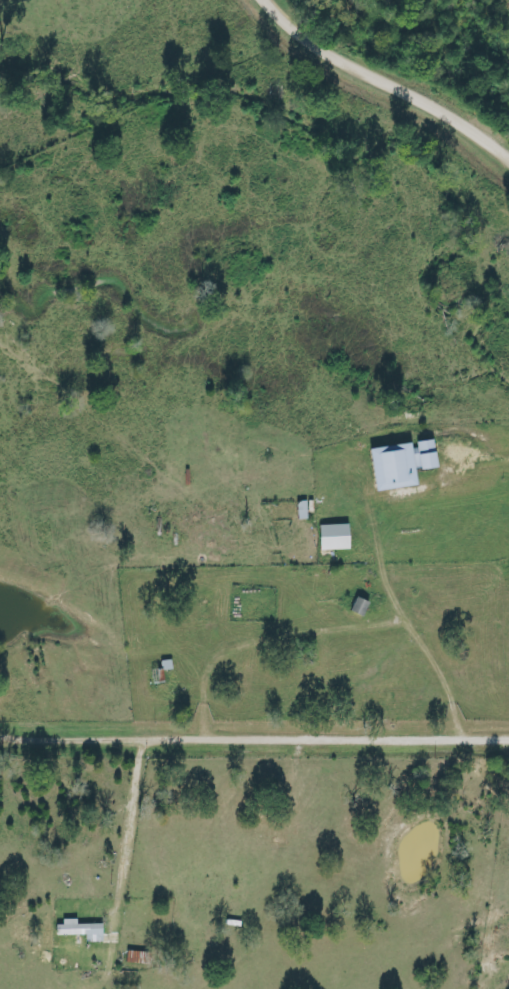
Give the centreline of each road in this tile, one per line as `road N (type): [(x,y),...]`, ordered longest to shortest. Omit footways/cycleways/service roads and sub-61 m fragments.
road 1 (residential): [(508,745),(0,734)]
road 2 (residential): [(508,162),(271,0)]

